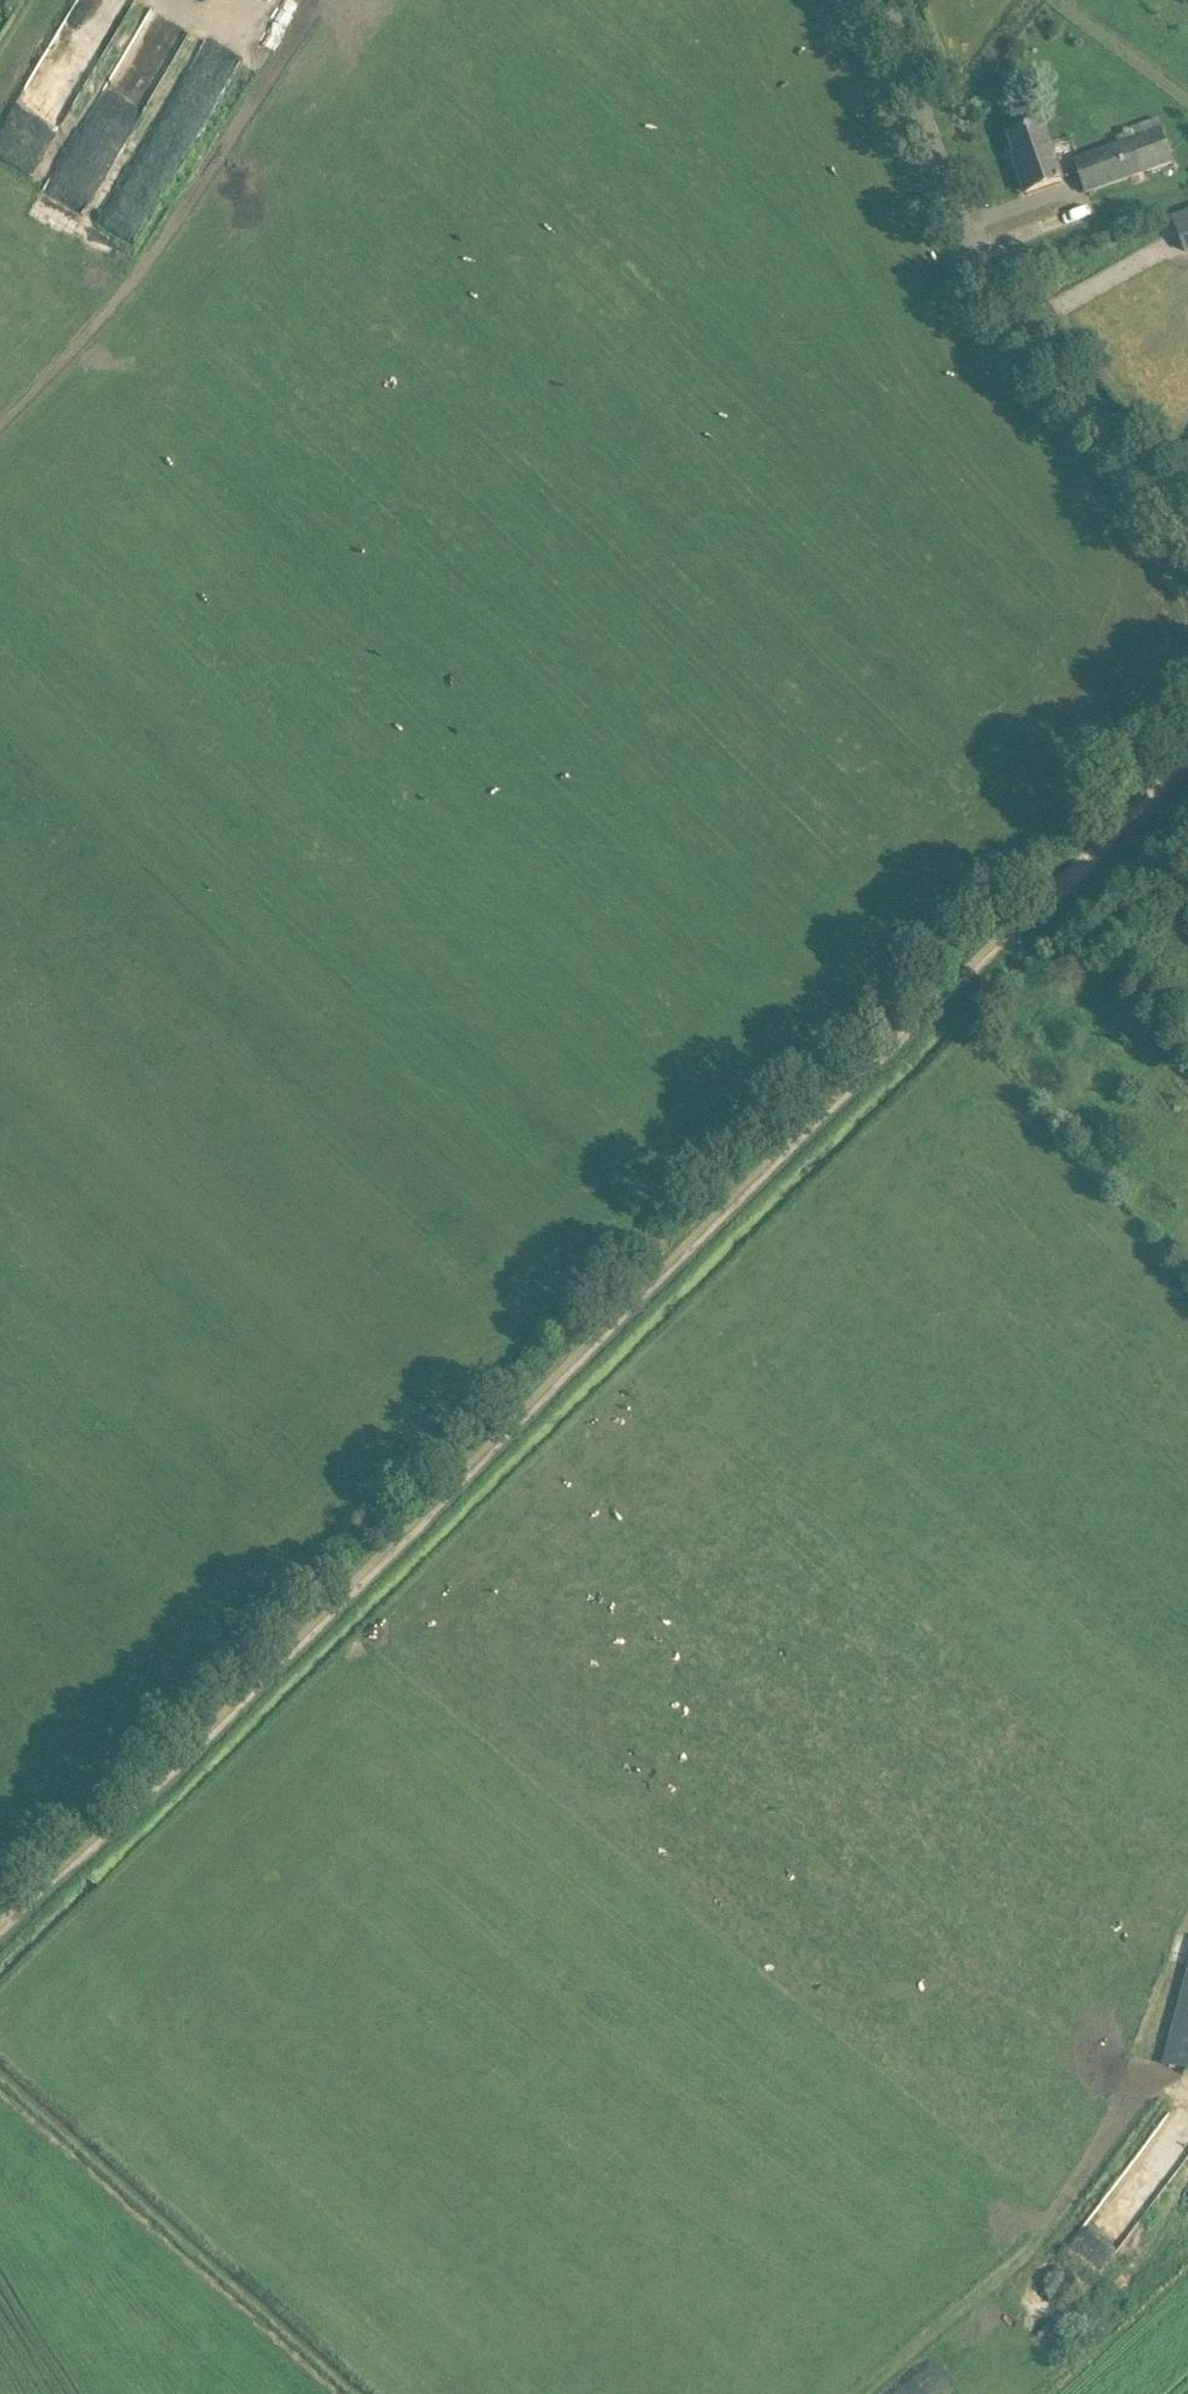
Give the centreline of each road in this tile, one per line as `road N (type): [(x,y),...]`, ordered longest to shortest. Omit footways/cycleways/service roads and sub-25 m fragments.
road 1 (unclassified): [(1187,534),(1037,363),(960,241),(930,172),(878,0)]

